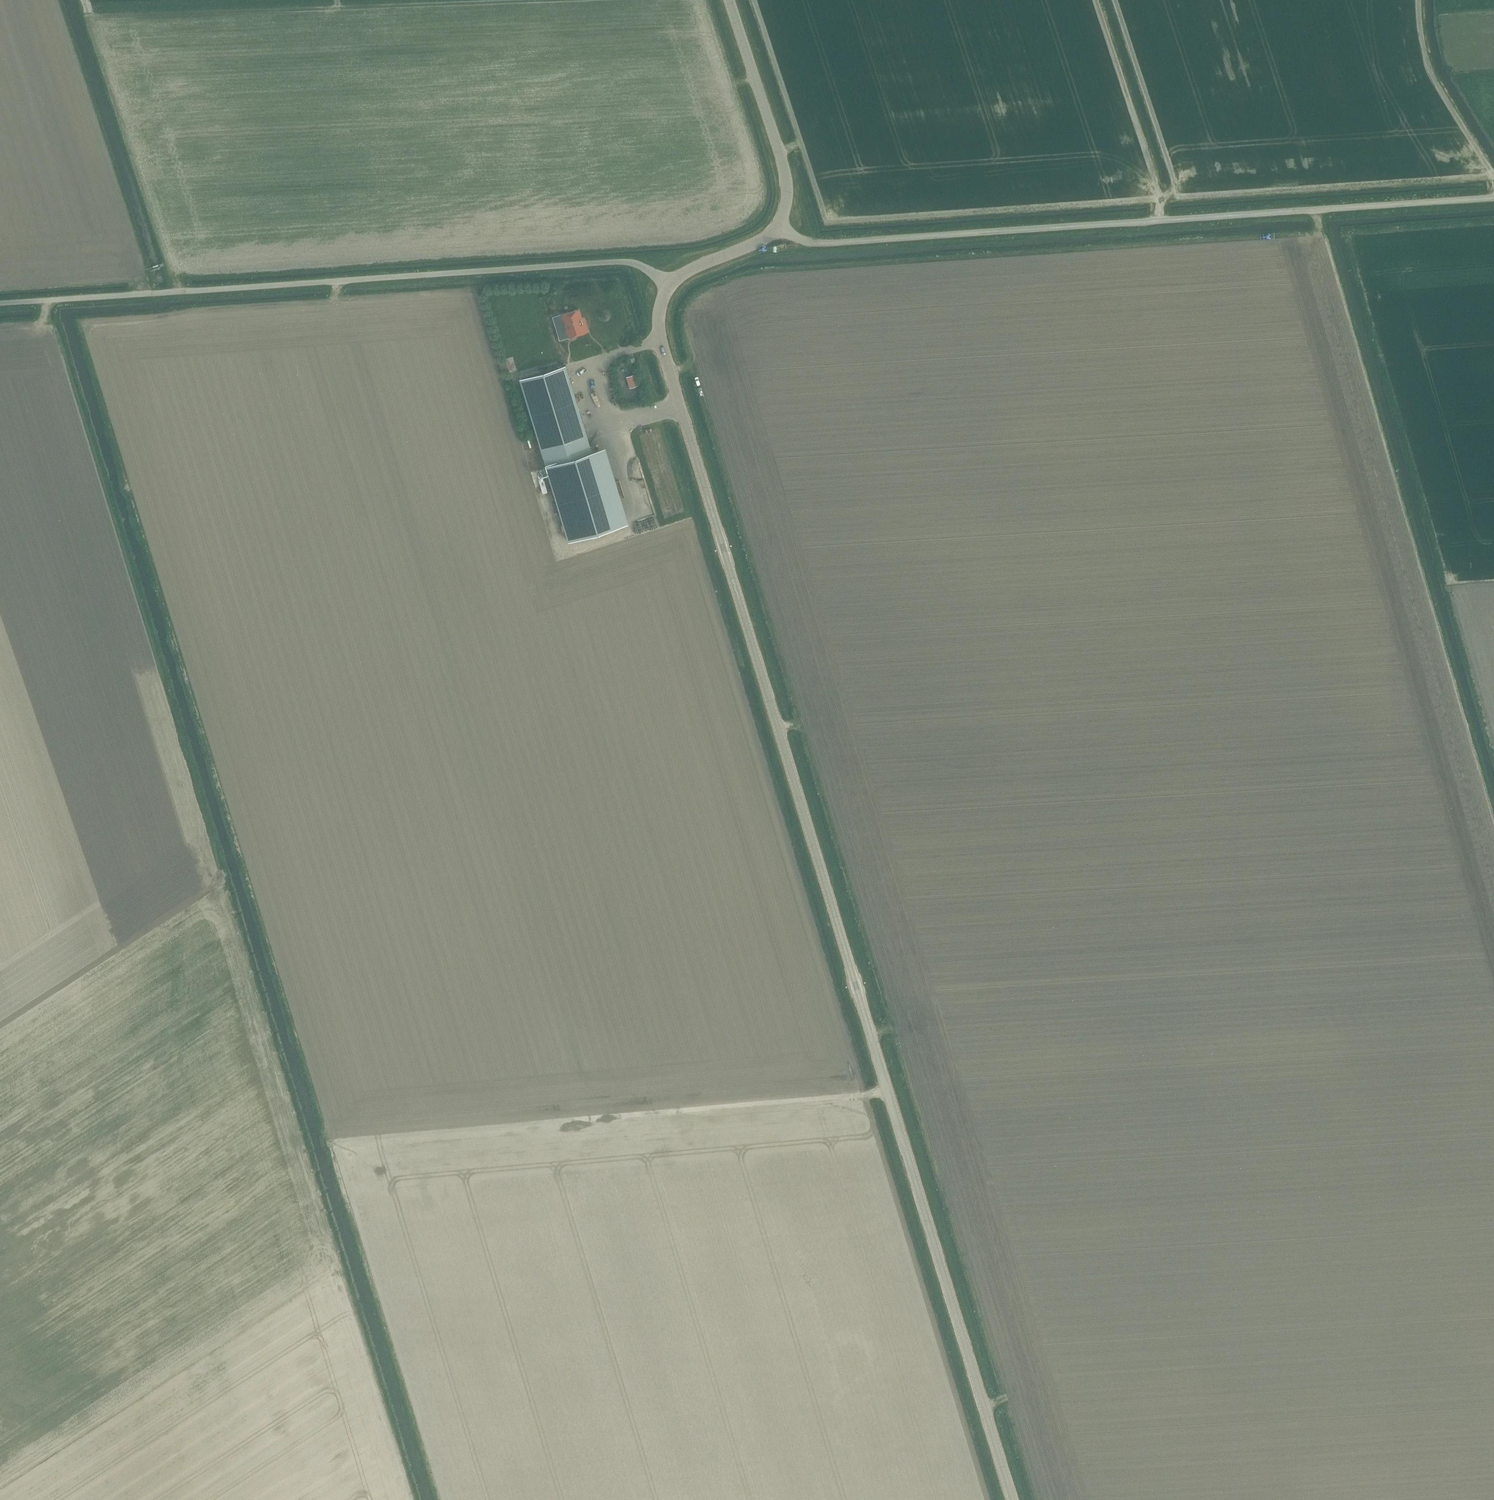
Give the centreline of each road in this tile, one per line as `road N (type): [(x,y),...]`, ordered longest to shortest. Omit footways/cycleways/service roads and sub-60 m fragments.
road 1 (tertiary): [(1012,1499),(667,362),(659,321),(670,286)]
road 2 (unclassified): [(777,226),(820,243),(1493,197)]
road 3 (unclassified): [(0,303),(610,261),(635,264),(670,286)]
road 4 (tertiary): [(777,226),(784,166),(729,0)]
road 5 (tertiary): [(670,286),(777,226)]

